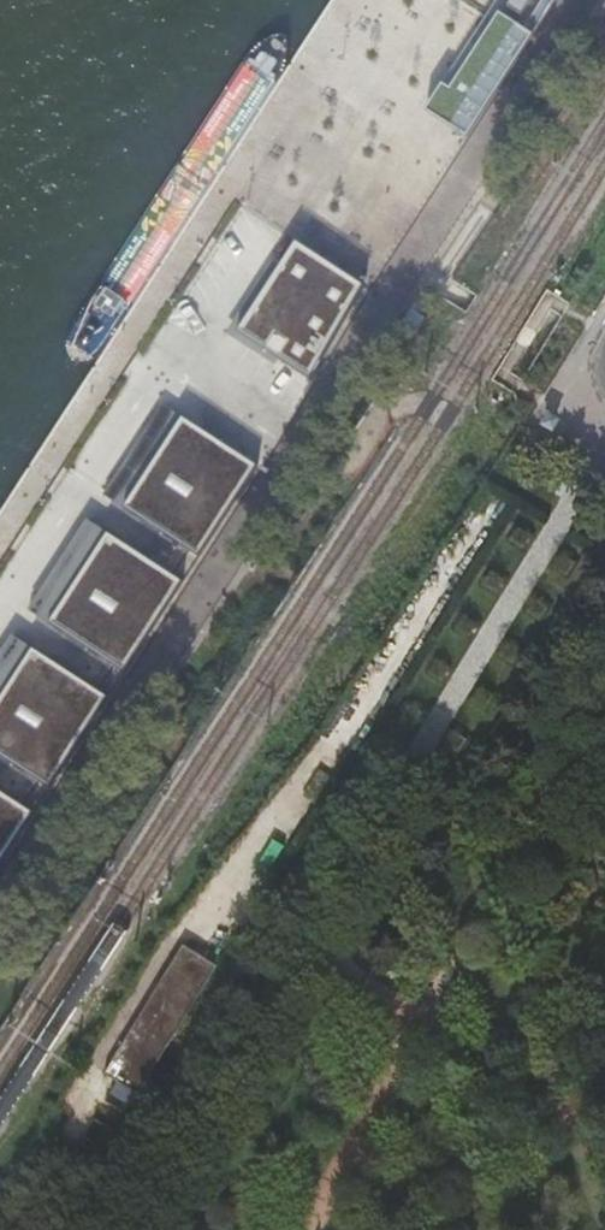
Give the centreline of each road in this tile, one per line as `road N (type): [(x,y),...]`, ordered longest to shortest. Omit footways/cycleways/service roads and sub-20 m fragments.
road 1 (primary): [(604,544),(213,1229)]
road 2 (primary): [(268,1229),(604,644)]

